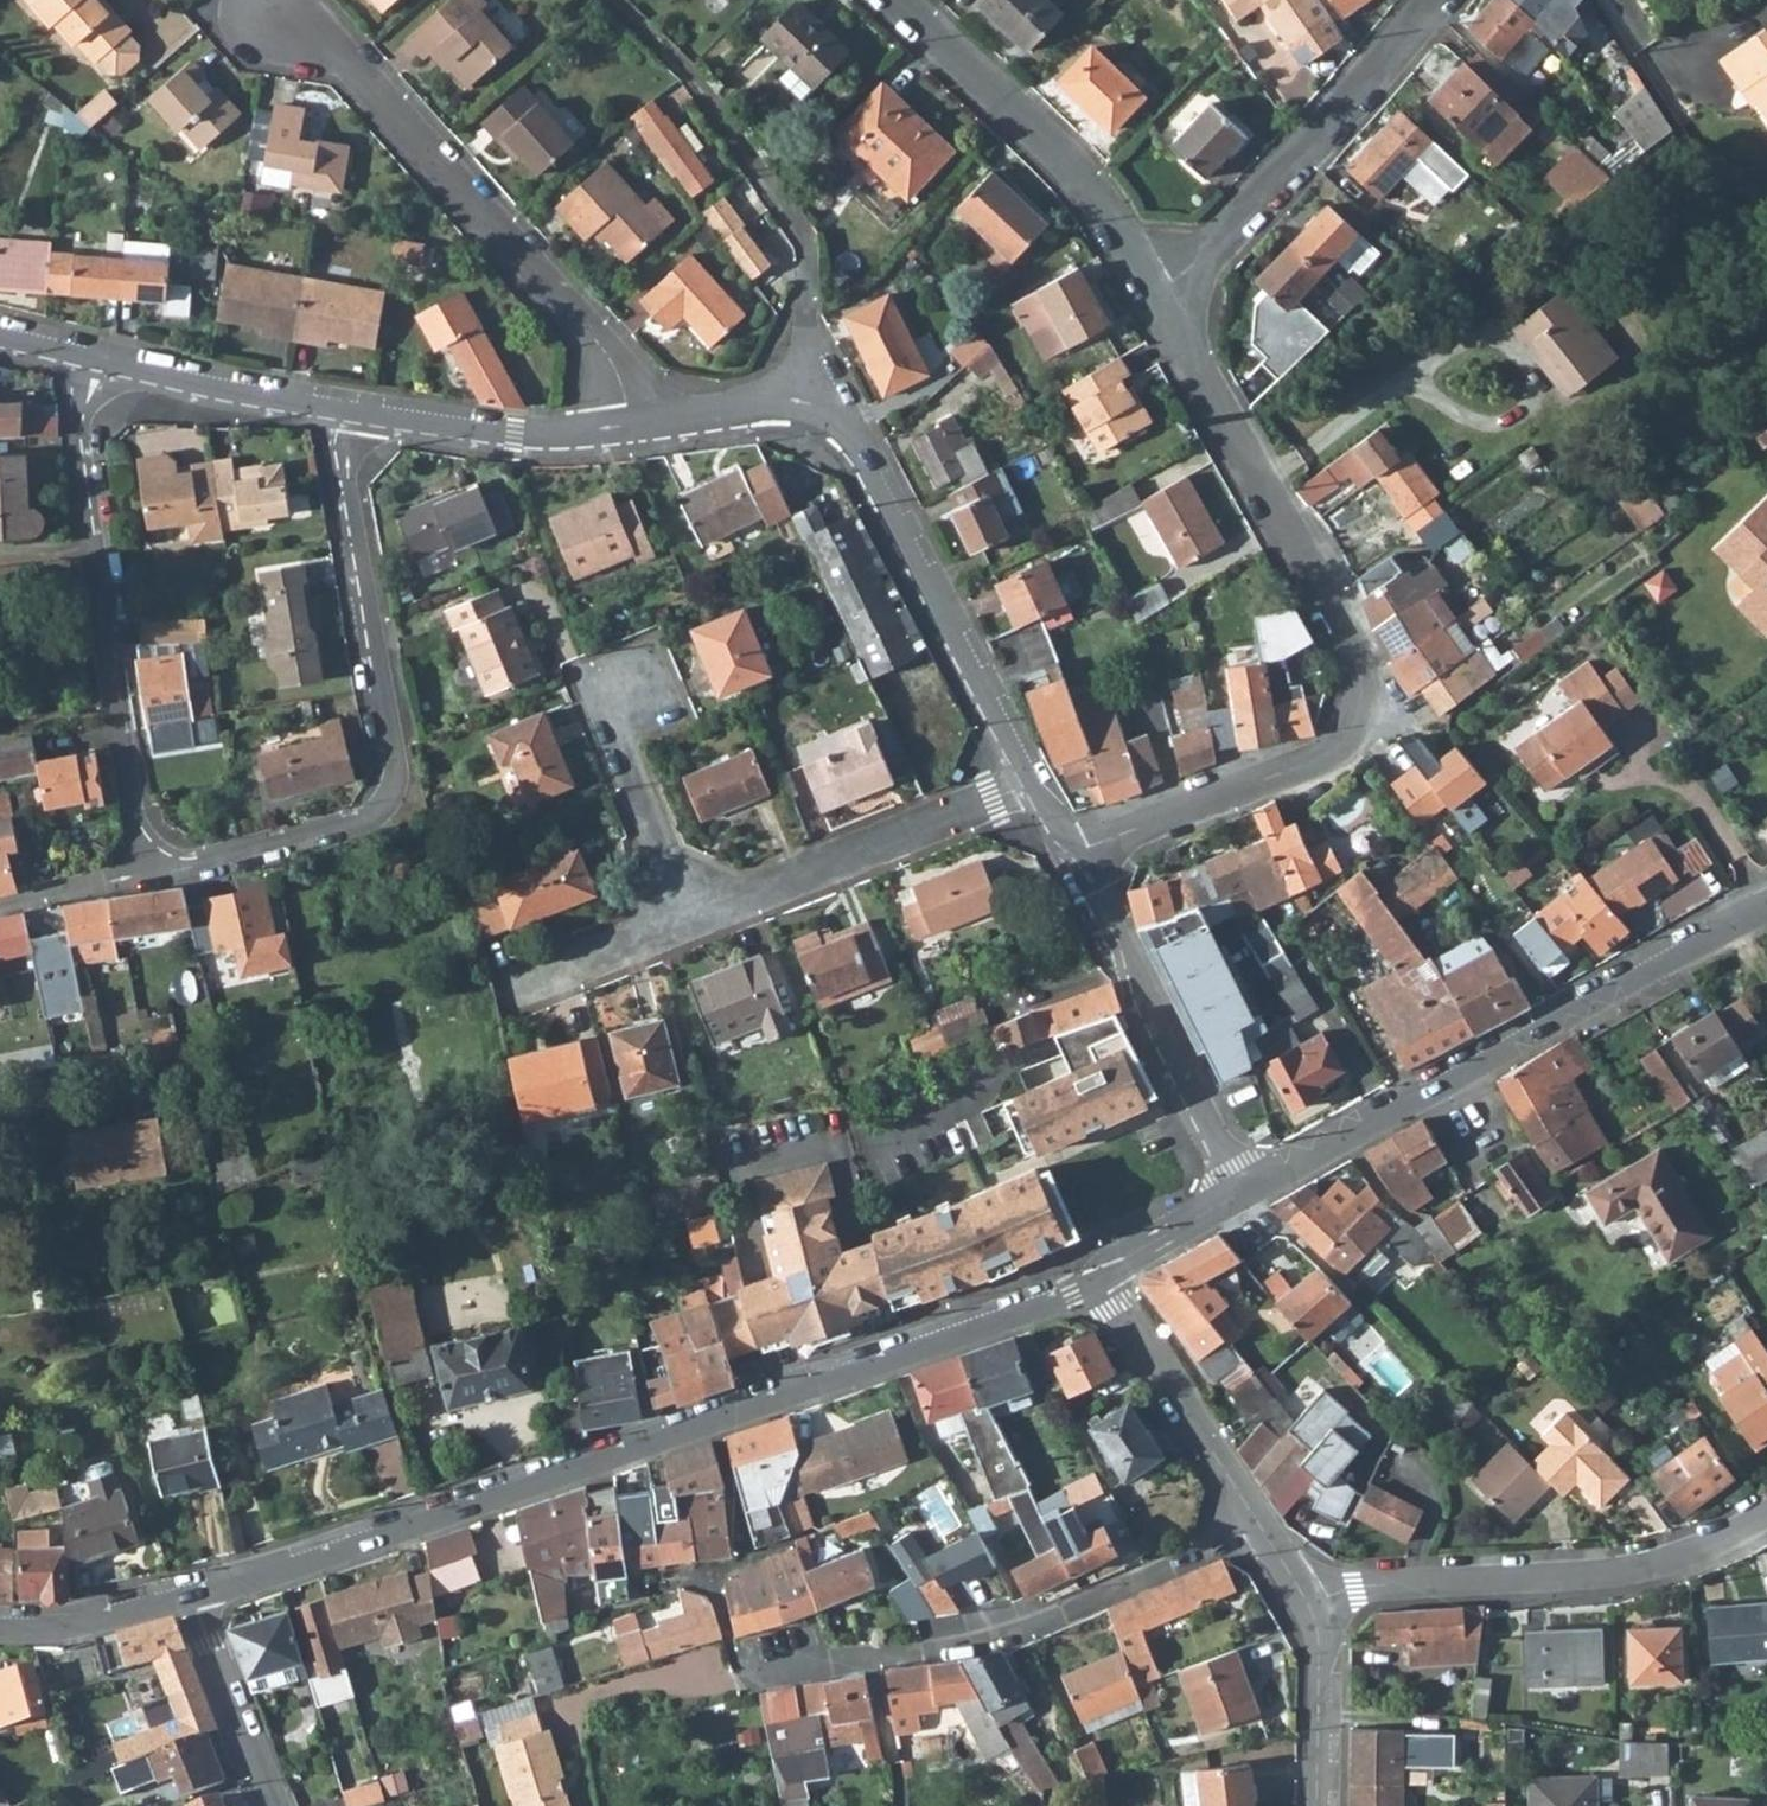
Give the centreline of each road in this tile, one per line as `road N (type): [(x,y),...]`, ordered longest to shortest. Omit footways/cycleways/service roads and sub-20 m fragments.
road 1 (tertiary): [(195,1599),(719,1426),(1104,1282)]
road 2 (residential): [(1152,293),(1358,657),(1362,710),(1324,753),(1078,856)]
road 3 (residential): [(146,877),(359,819),(391,795),(394,759),(344,457),(348,416)]
road 4 (tertiary): [(1766,913),(1236,1197)]
road 5 (residential): [(629,432),(624,388),(597,340),(358,74),(259,7)]
road 6 (residential): [(1253,1522),(1011,1631),(743,1682)]
road 7 (residential): [(88,363),(77,440),(146,877)]
road 8 (residential): [(1315,1600),(1360,1586),(1684,1561),(1766,1509)]
road 9 (tertiary): [(1031,785),(851,434),(814,406)]
road 10 (residential): [(1431,0),(1235,227),(1152,293)]
road 11 (residential): [(897,0),(1093,190),(1152,293)]
road 12 (tertiary): [(1236,1197),(1078,856)]
road 13 (residential): [(1031,785),(685,917)]
road 14 (residential): [(814,406),(806,246),(693,79)]
road 15 (tertiary): [(629,432),(551,441),(348,416)]
road 16 (residential): [(1253,1522),(1104,1282)]
road 17 (tertiary): [(348,416),(88,363)]
road 18 (residential): [(631,691),(620,747),(685,917)]
road 19 (residential): [(195,1599),(207,1650),(273,1805)]
road 20 (residential): [(1325,1805),(1315,1600)]
road 21 (residential): [(685,917),(496,994)]
road 22 (tertiary): [(0,1634),(66,1629),(195,1599)]
road 23 (tertiary): [(814,406),(772,401),(629,432)]
road 24 (tertiary): [(1236,1197),(1114,1262),(1104,1282)]
road 25 (residential): [(0,906),(146,877)]

